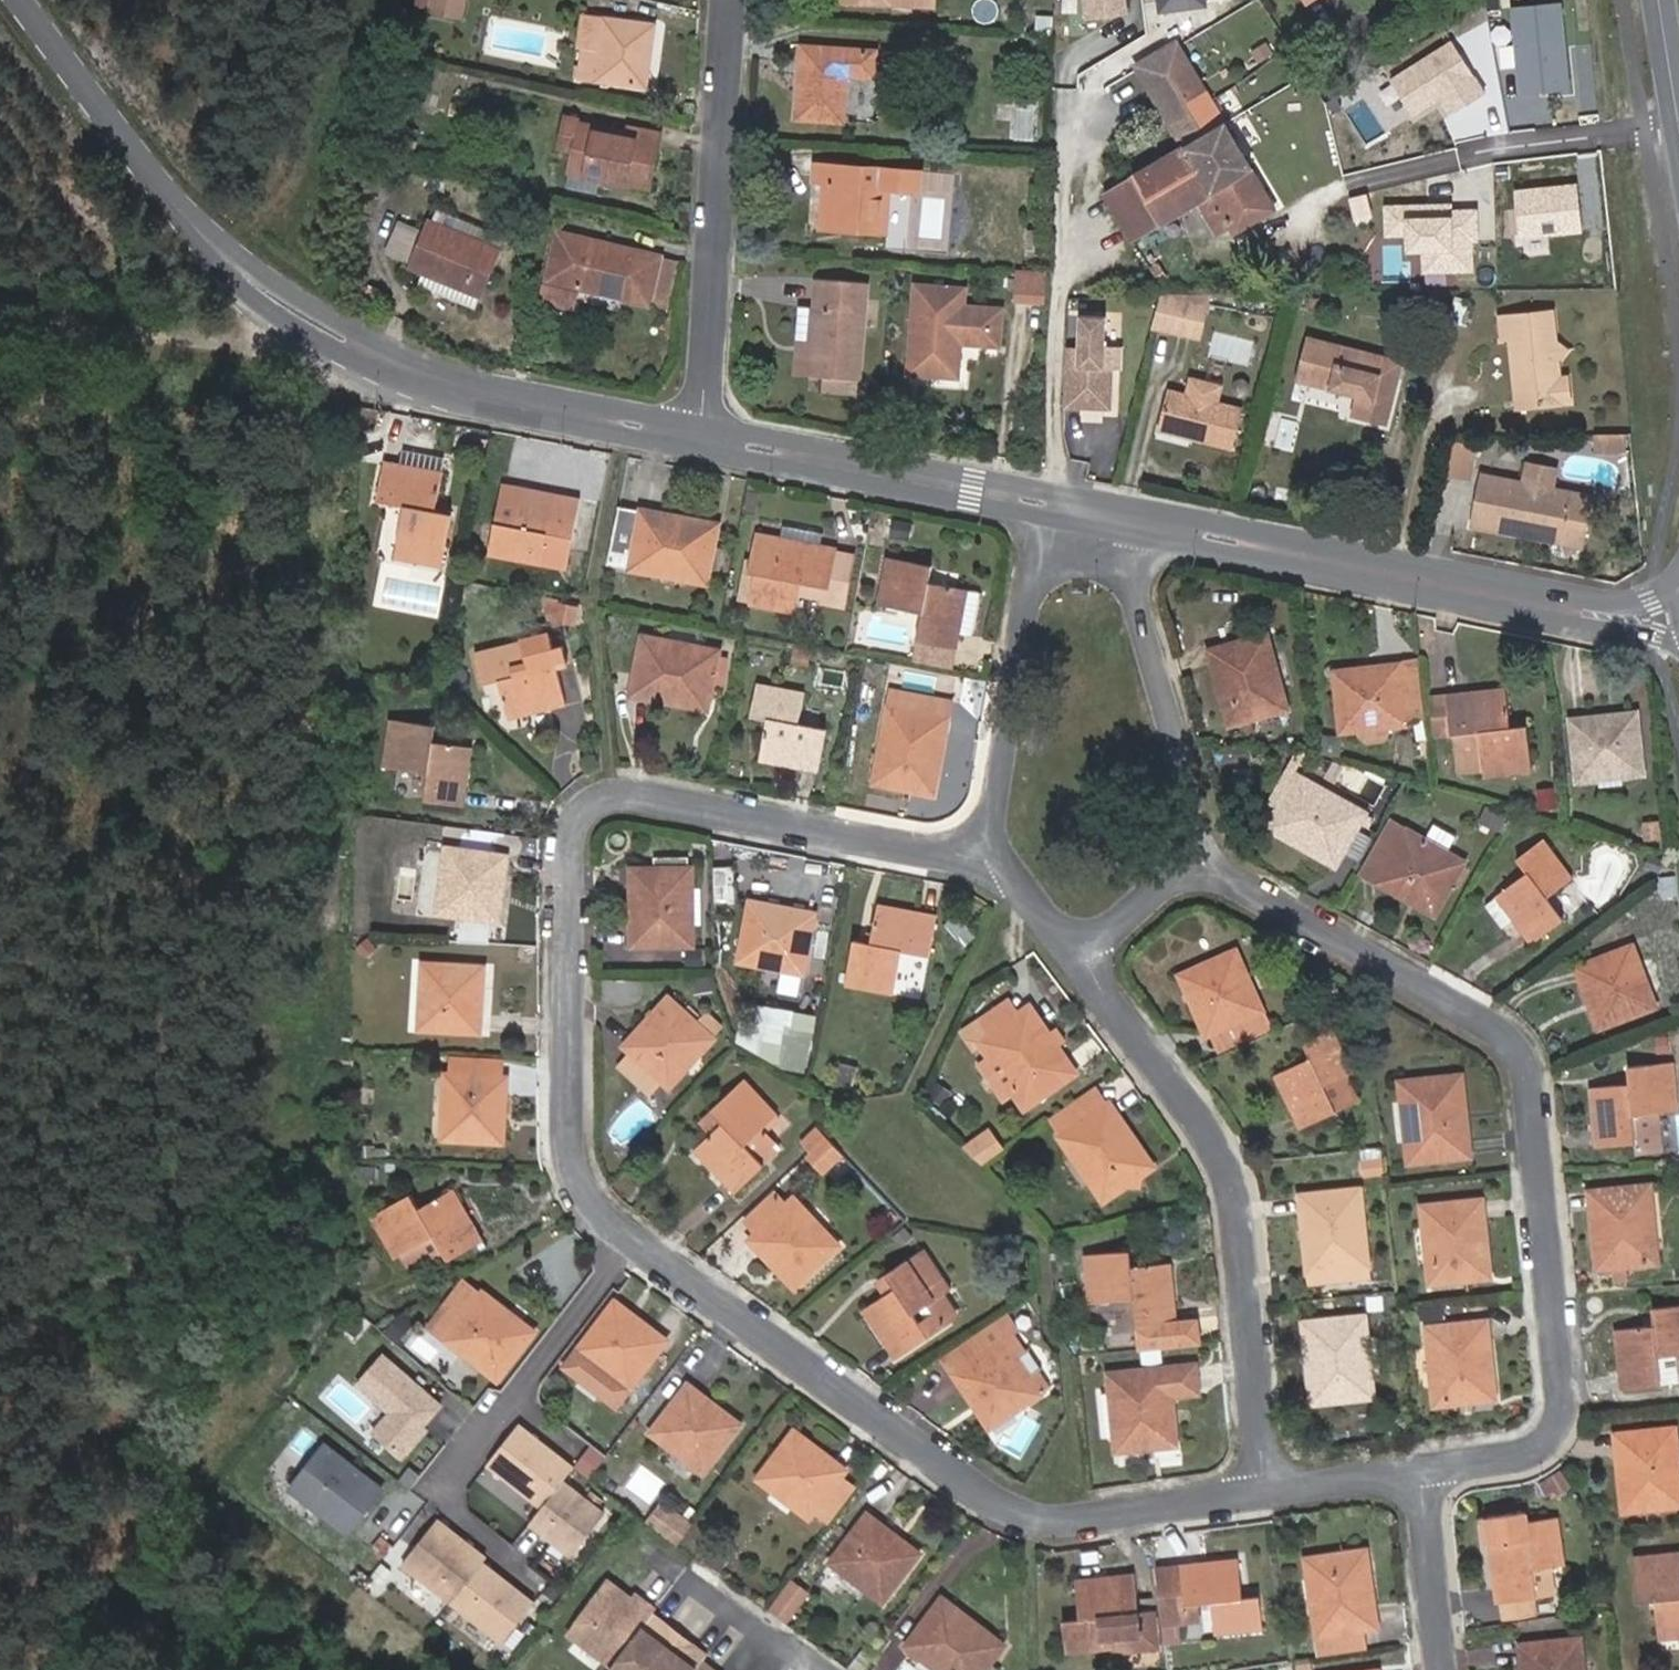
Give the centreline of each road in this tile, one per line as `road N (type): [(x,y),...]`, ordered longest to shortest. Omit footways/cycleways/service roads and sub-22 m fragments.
road 1 (residential): [(1425,1467),(1527,1451),(1559,1416),(1522,1062),(1490,1025),(1187,856)]
road 2 (residential): [(998,855),(983,861),(643,797),(592,807),(575,827),(568,854),(569,1140),(581,1184),(634,1241)]
road 3 (tertiary): [(697,437),(430,380),(278,300),(198,227),(23,0)]
road 4 (residential): [(634,1241),(1025,1515),(1092,1519),(1267,1490)]
road 5 (residential): [(1267,1490),(1230,1177),(1216,1146),(1084,961),(1084,937)]
road 6 (residential): [(697,437),(734,0)]
road 7 (residential): [(634,1241),(430,1490),(516,1562)]
road 8 (track): [(1063,89),(1063,295),(1049,505)]
road 9 (tertiary): [(1528,602),(1143,523)]
road 10 (tertiary): [(1049,505),(697,437)]
road 11 (residential): [(1049,505),(993,807),(998,855)]
road 12 (residential): [(1187,856),(1194,801),(1141,622),(1143,523)]
road 13 (track): [(325,327),(242,342),(0,318)]
road 14 (track): [(225,256),(311,162),(366,0)]
road 15 (residential): [(1443,1669),(1425,1467)]
road 16 (residential): [(822,1669),(659,1560)]
road 17 (residential): [(1267,1490),(1425,1467)]
road 18 (tertiary): [(1678,580),(1651,601),(1528,602)]
road 19 (tertiary): [(1528,602),(1678,643)]
road 20 (residential): [(1084,937),(1124,919),(1187,856)]
road 21 (residential): [(1084,937),(1044,916),(998,855)]

